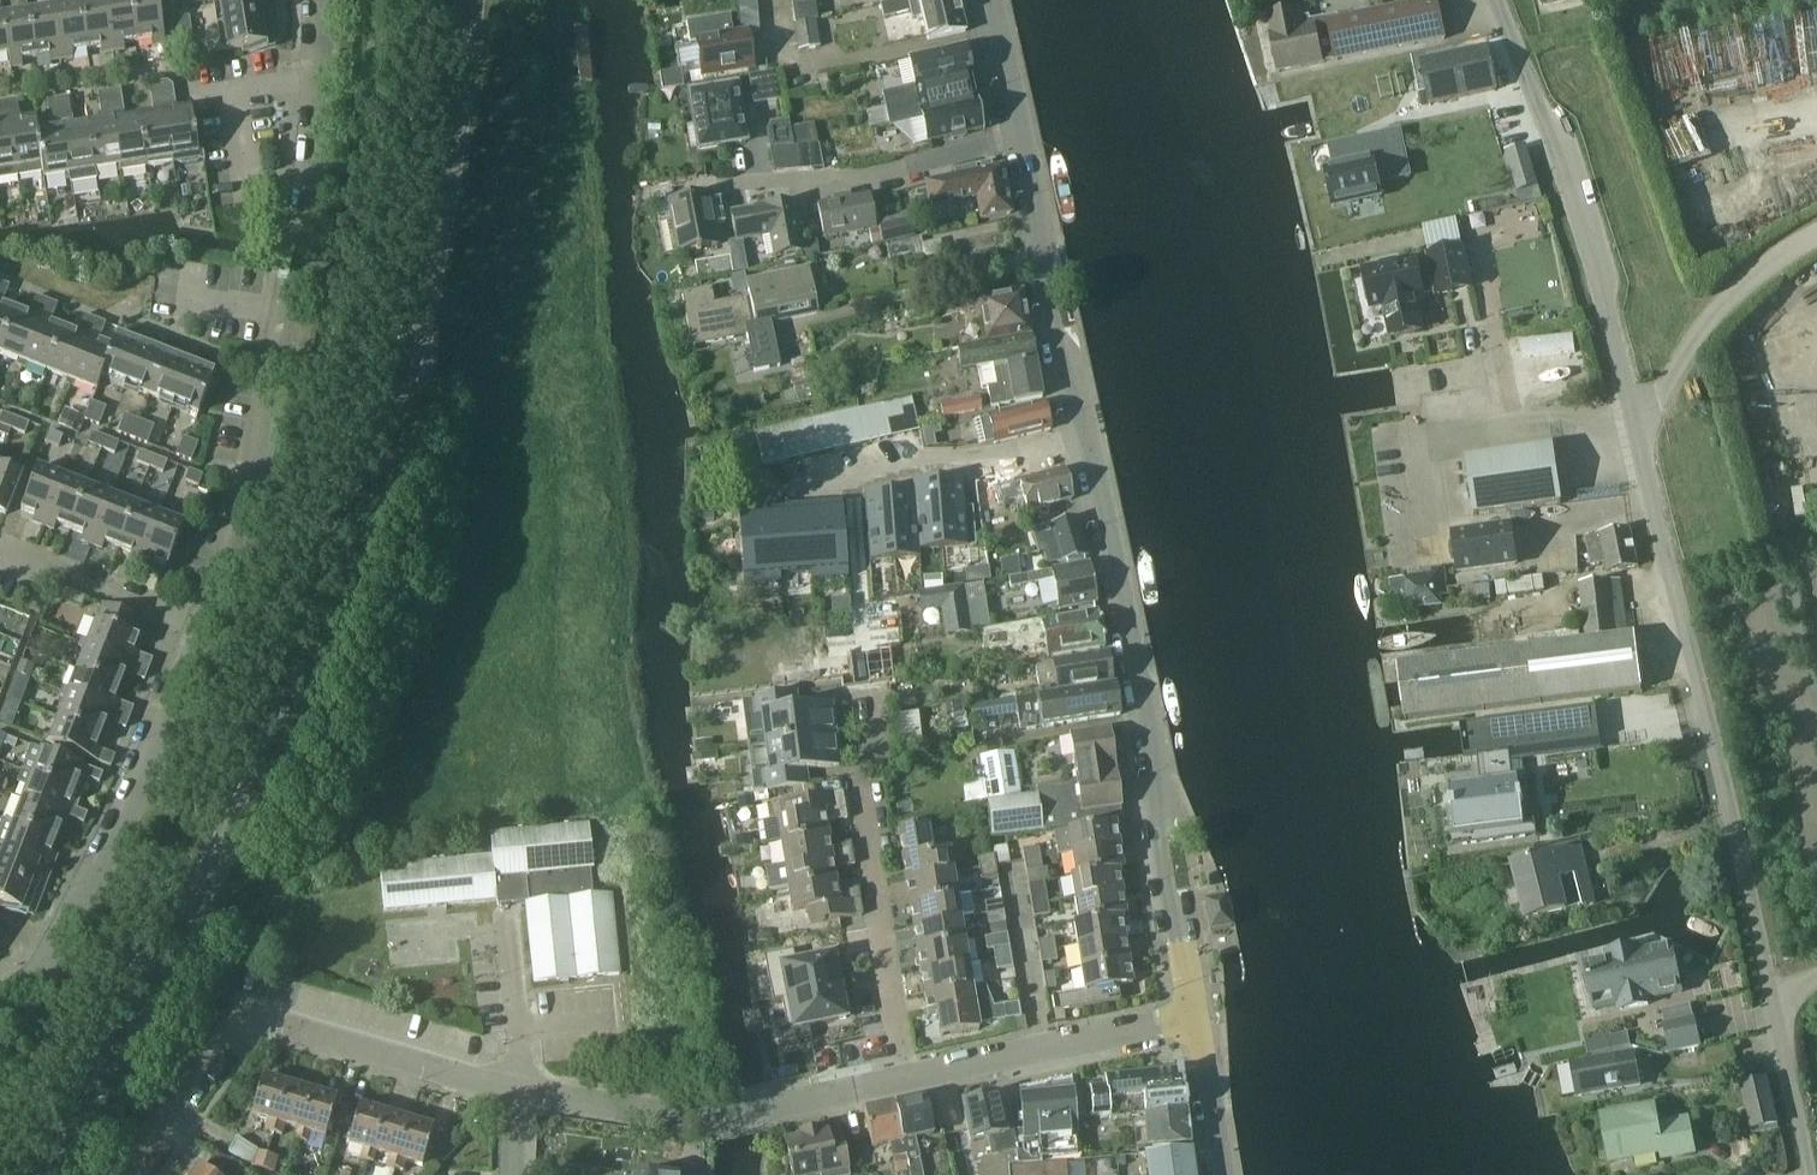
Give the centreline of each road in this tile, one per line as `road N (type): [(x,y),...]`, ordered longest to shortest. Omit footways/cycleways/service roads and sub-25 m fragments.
road 1 (secondary): [(36,1174),(174,955),(321,636),(404,383),(447,182),(470,0)]
road 2 (unclassified): [(1806,1174),(1768,943),(1606,309),(1496,0)]
road 3 (residential): [(205,625),(287,316),(322,78),(322,0)]
road 4 (tertiary): [(1197,1023),(1147,694),(1089,439)]
road 5 (residential): [(131,1174),(235,1022),(262,1013),(519,1092)]
road 6 (residential): [(0,1005),(52,948),(132,799),(205,625)]
road 7 (residential): [(903,1079),(864,785),(875,760),(867,689)]
road 8 (residential): [(519,1092),(694,1124),(780,1113),(903,1079)]
road 9 (residential): [(1089,439),(1025,453),(883,453),(765,482)]
road 10 (tertiary): [(1089,439),(1019,134)]
road 11 (residential): [(903,1079),(1197,1023)]
road 12 (residential): [(730,177),(816,187),(1019,134)]
road 13 (residential): [(205,625),(0,561)]
road 14 (tertiary): [(1222,1174),(1197,1023)]
road 15 (tertiary): [(1019,134),(989,0)]

